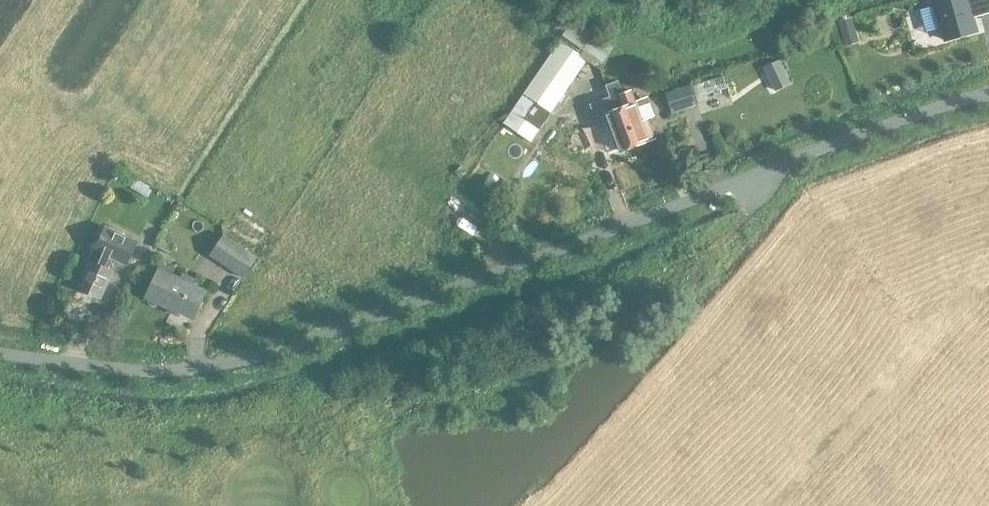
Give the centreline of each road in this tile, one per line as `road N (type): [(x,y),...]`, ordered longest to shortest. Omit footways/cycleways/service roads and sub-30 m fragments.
road 1 (unclassified): [(988,95),(931,109),(269,354),(155,371),(0,351)]
road 2 (track): [(661,294),(748,211),(770,170)]

